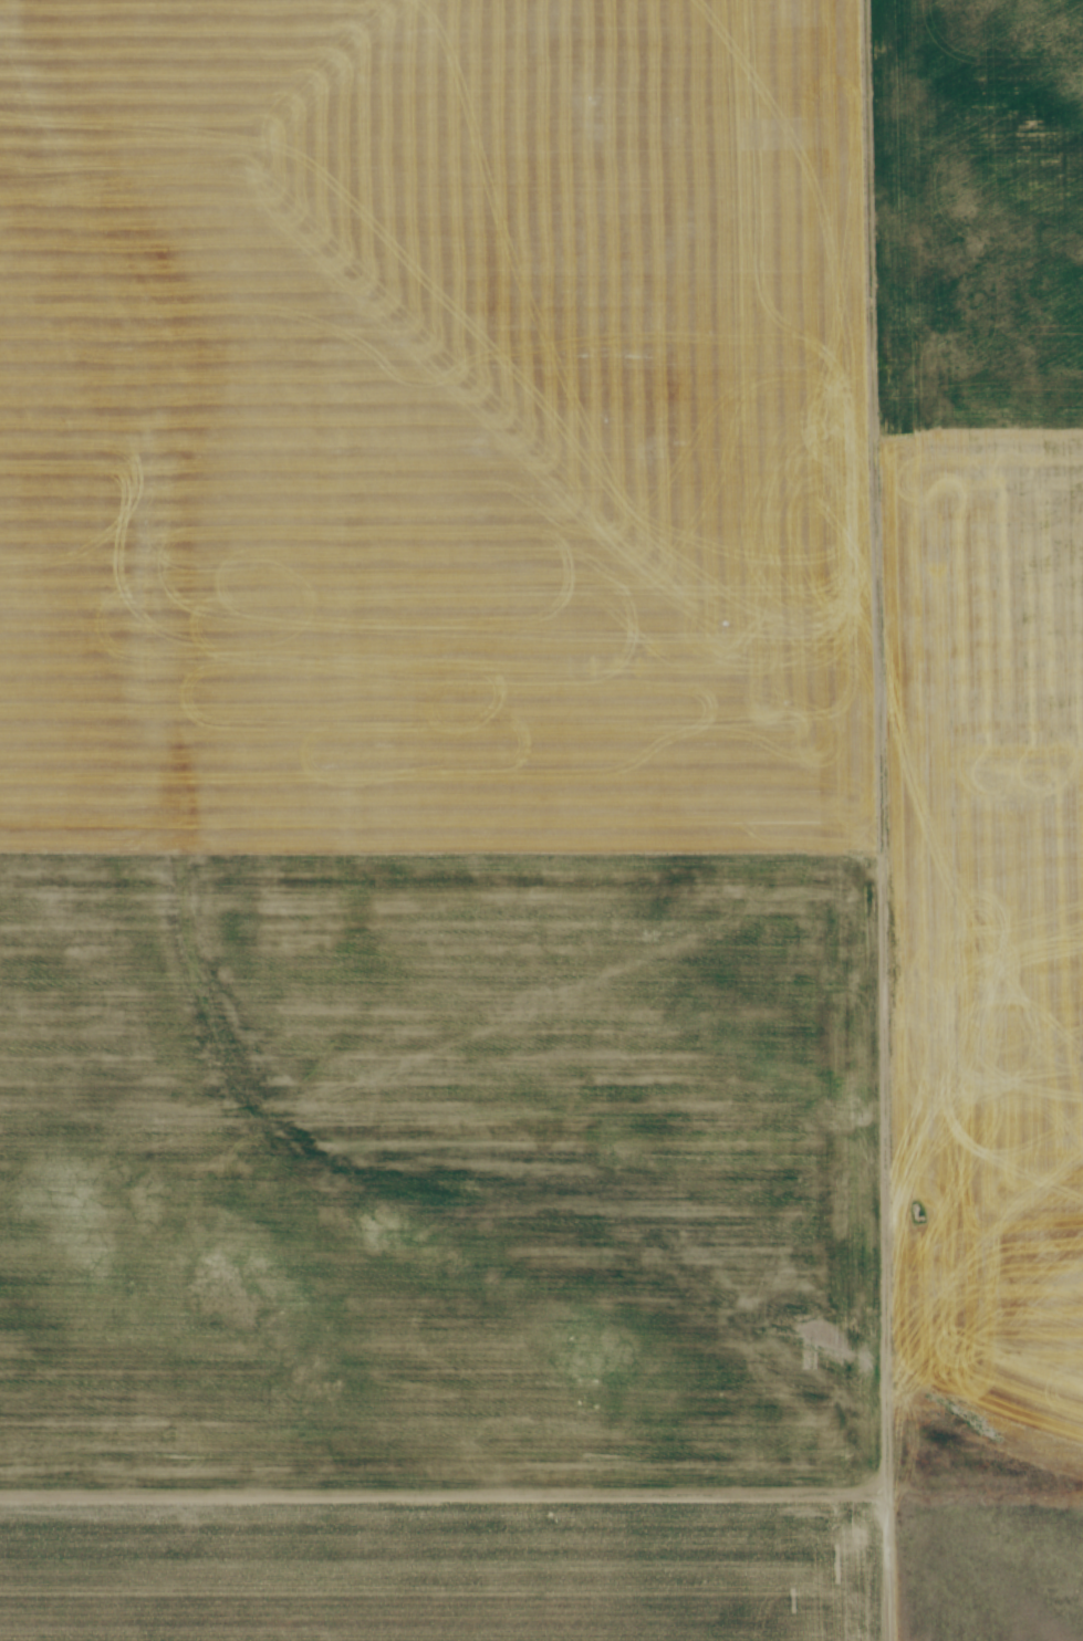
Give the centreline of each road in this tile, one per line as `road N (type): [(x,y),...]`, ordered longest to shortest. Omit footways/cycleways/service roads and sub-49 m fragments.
road 1 (residential): [(892,1640),(883,604),(864,0)]

